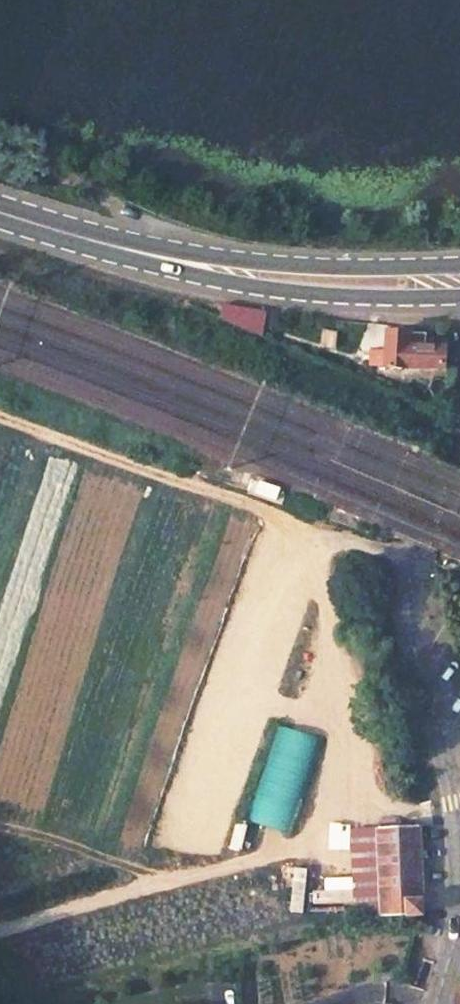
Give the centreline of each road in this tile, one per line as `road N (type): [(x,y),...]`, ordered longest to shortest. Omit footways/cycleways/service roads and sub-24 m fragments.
road 1 (track): [(454,810),(353,823),(172,878),(0,825)]
road 2 (primary): [(459,282),(280,278),(162,259),(0,211)]
road 3 (unclassified): [(459,859),(404,621),(409,565),(459,427)]
road 4 (track): [(368,821),(314,540),(288,518),(168,478)]
road 5 (unclassified): [(433,1003),(459,869)]

